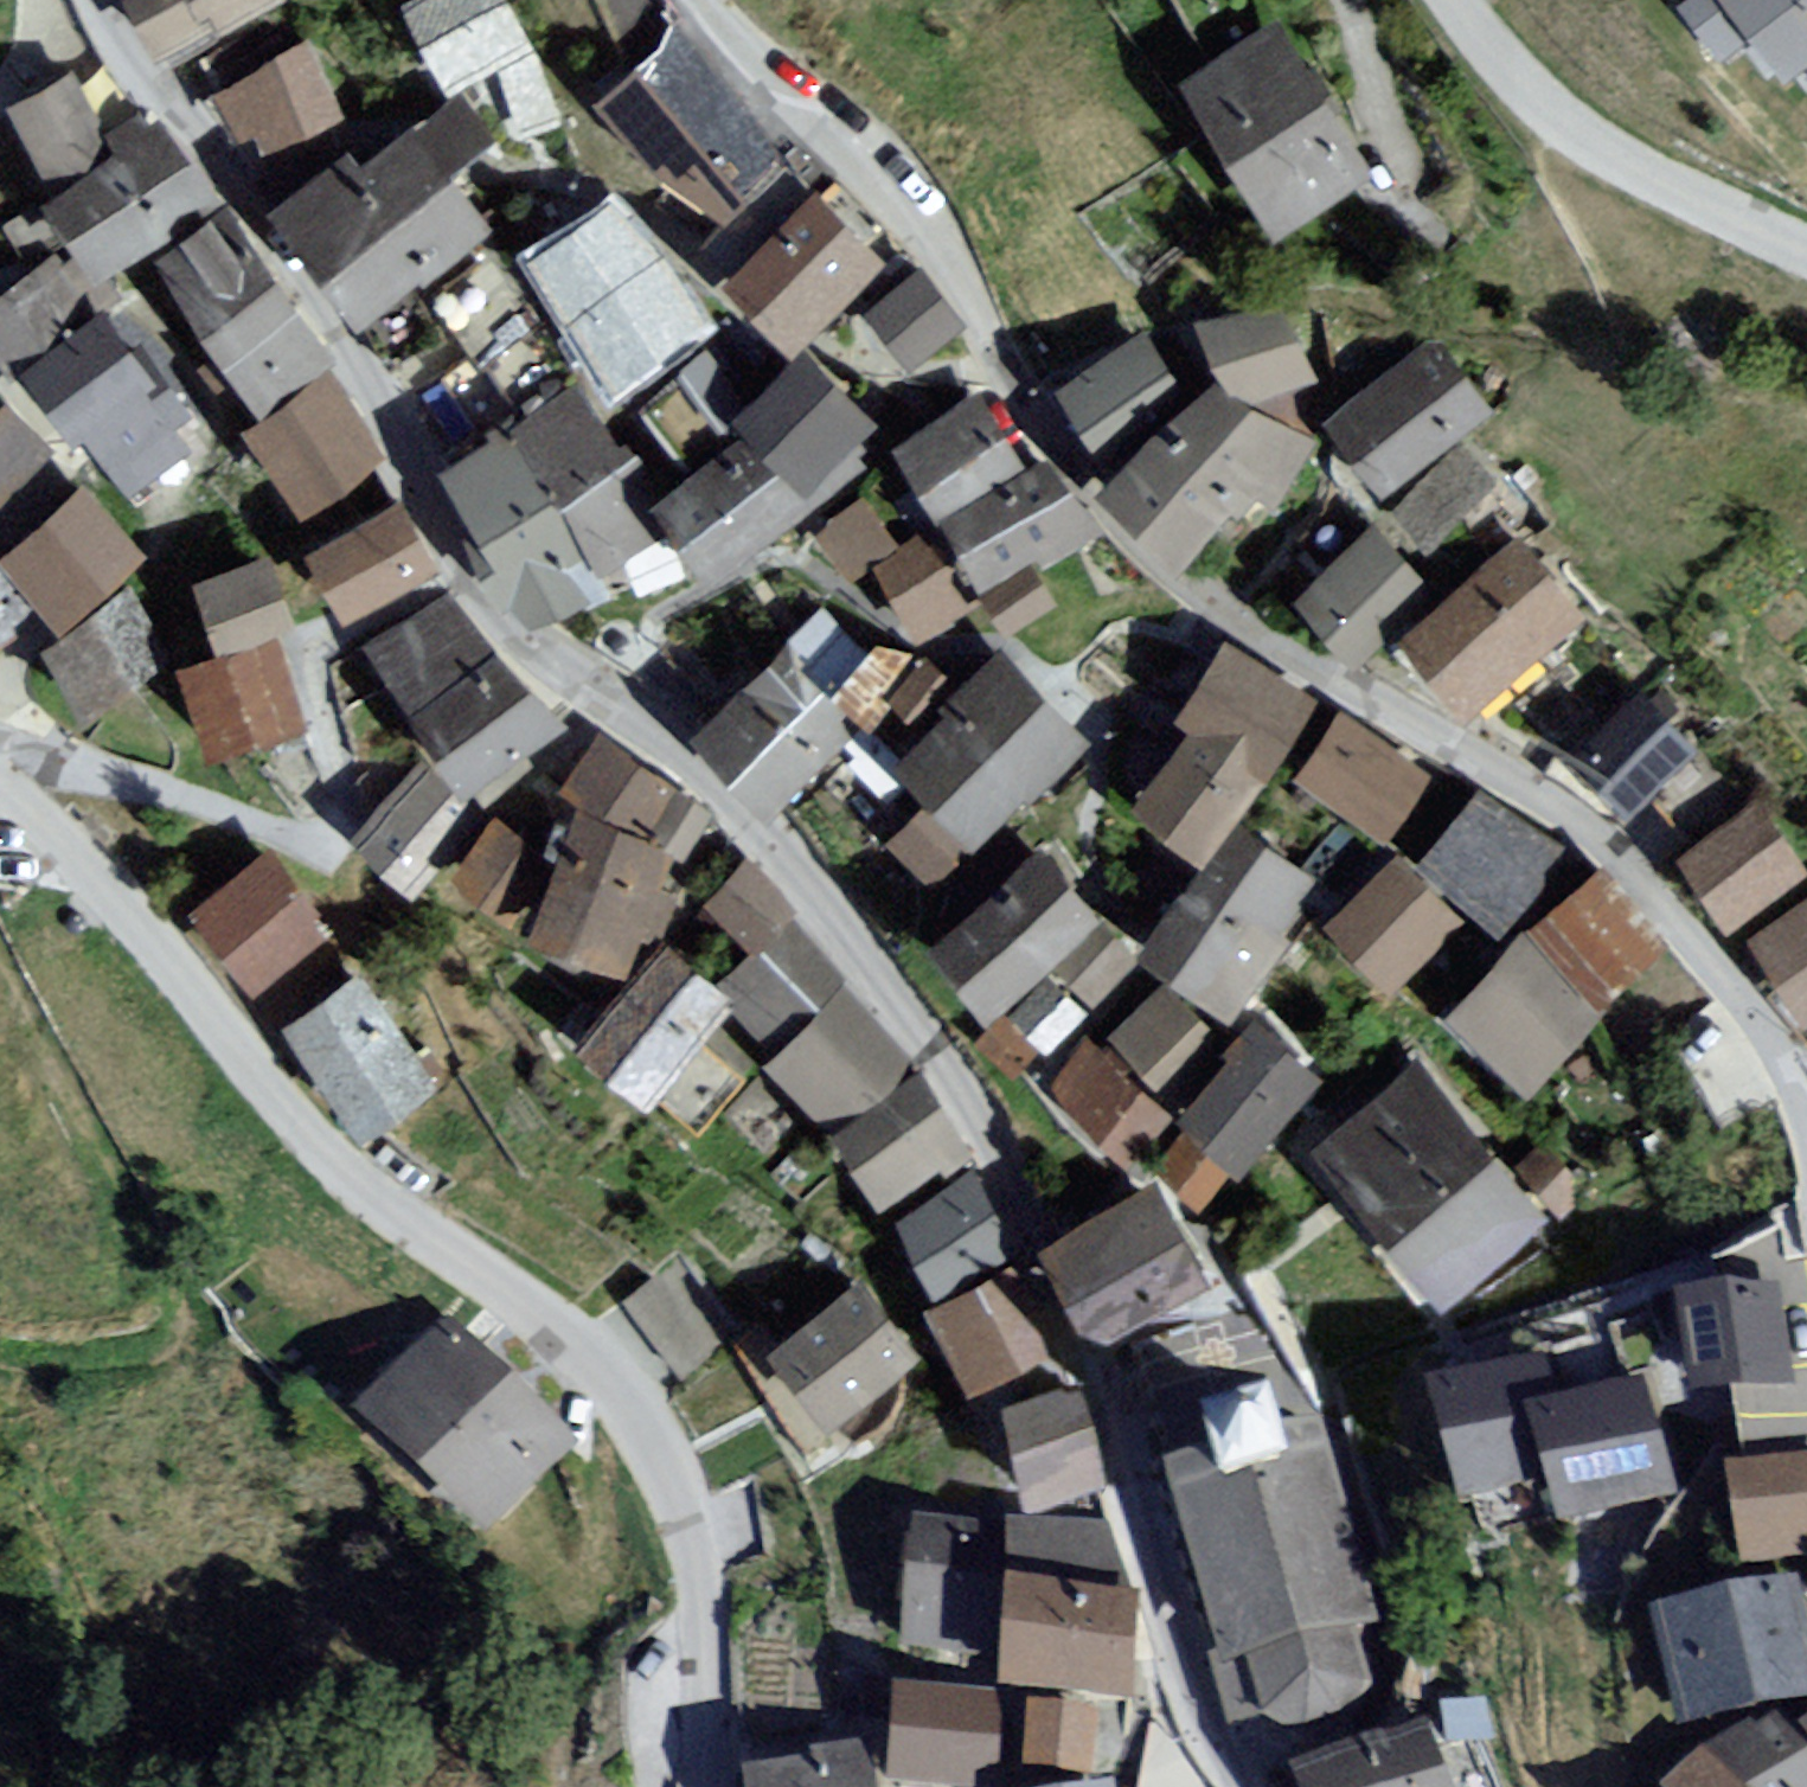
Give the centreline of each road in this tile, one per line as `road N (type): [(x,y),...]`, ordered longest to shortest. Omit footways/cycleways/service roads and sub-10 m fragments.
road 1 (tertiary): [(89,0),(98,30),(300,279),(464,577),(555,684),(641,726),(725,807),(951,1080),(1081,1364),(1177,1663),(1239,1786)]
road 2 (unclassified): [(697,0),(790,116),(972,314),(1061,467),(1152,573),(1286,666),(1598,852),(1806,1113)]
road 3 (unclassified): [(0,798),(128,916),(311,1142),(615,1384),(669,1484),(694,1590),(704,1786)]
road 4 (unclassified): [(1455,0),(1501,68),(1564,126),(1806,251)]

